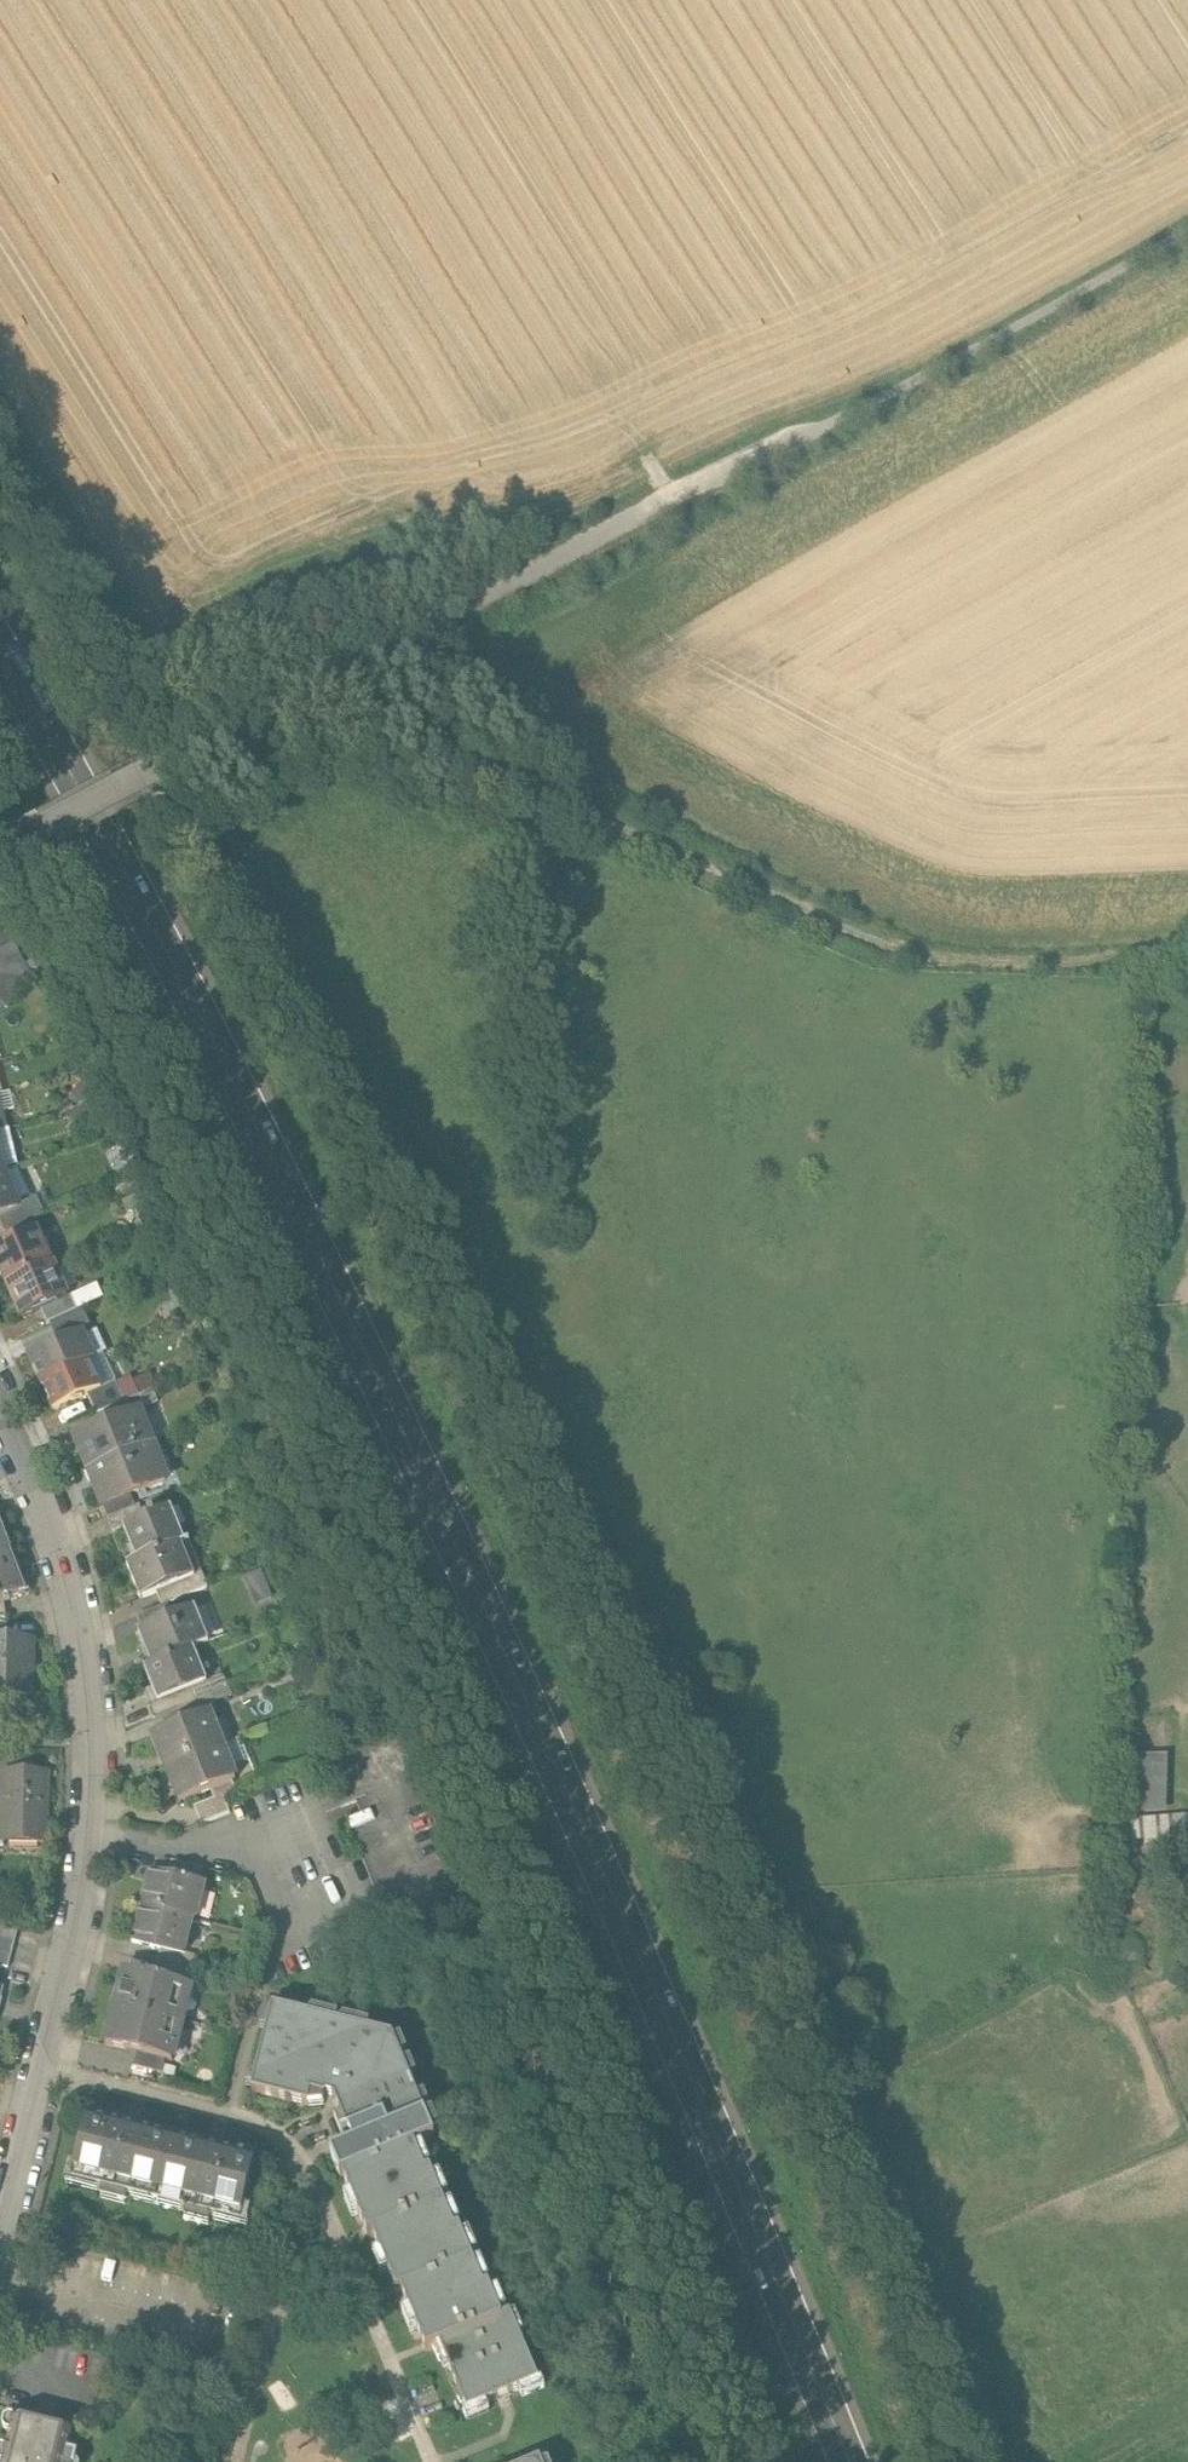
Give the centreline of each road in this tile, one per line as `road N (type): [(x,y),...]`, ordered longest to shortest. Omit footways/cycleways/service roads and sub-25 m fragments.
road 1 (primary): [(0,650),(119,856),(498,1630),(745,2195),(850,2461)]
road 2 (track): [(1187,230),(153,774)]
road 3 (residential): [(0,2233),(70,1947),(87,1831),(91,1737),(82,1650),(62,1561),(33,1489)]

